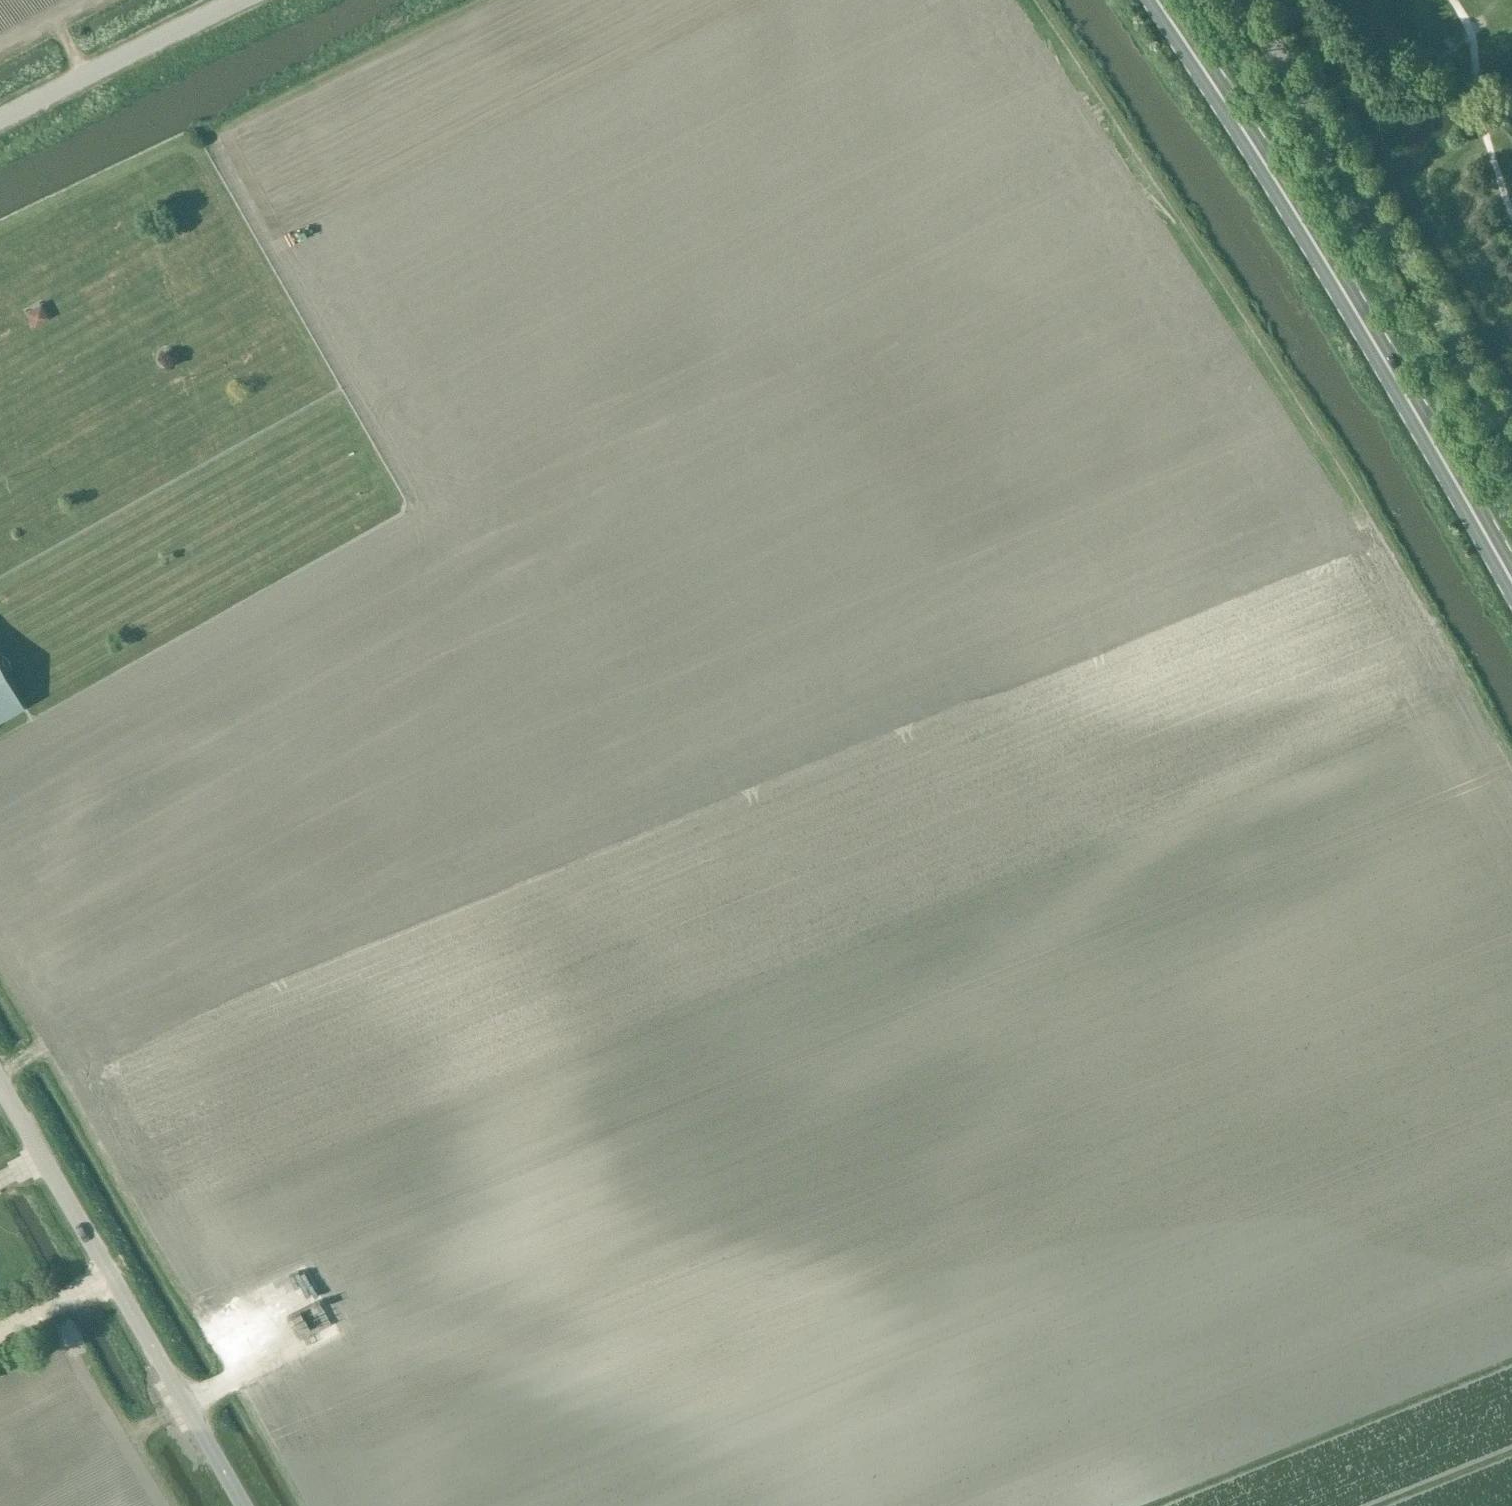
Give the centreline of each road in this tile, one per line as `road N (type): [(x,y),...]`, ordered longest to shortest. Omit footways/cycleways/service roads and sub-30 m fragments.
road 1 (primary): [(1511,579),(1373,339),(1158,0)]
road 2 (unclassified): [(1511,418),(1413,248),(1247,0)]
road 3 (unclassified): [(243,1505),(0,1089)]
road 4 (unclassified): [(0,122),(244,0)]

